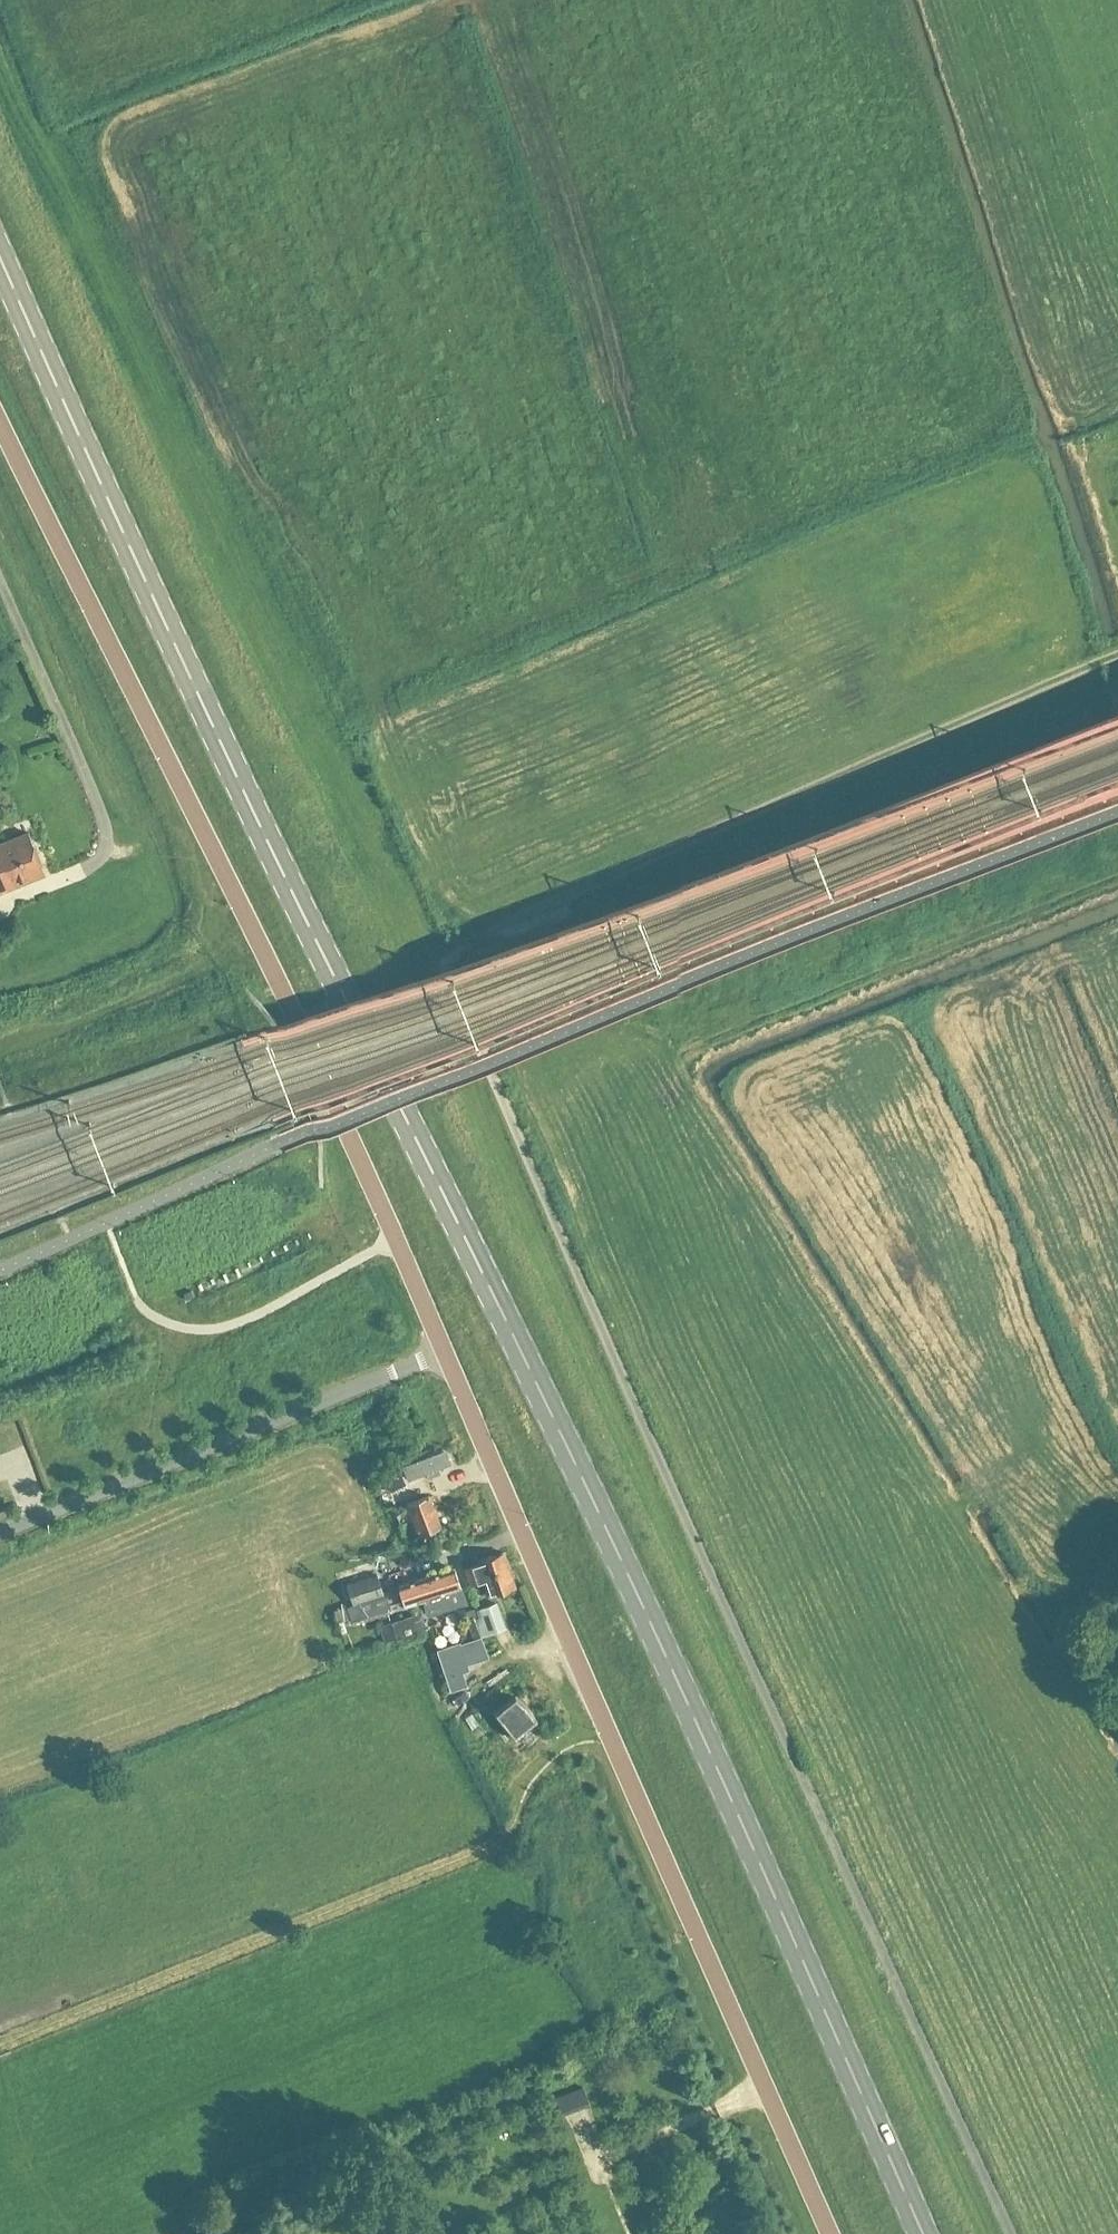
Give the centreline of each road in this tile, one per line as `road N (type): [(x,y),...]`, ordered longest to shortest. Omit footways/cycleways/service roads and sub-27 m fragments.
road 1 (secondary): [(923,2233),(670,1653),(114,504),(0,250)]
road 2 (unclassified): [(445,971),(715,1593),(1011,2233)]
road 3 (unclassified): [(444,1351),(294,1012),(0,422)]
road 4 (unclassified): [(831,2233),(444,1351)]
road 5 (unclassified): [(0,1530),(444,1351)]

